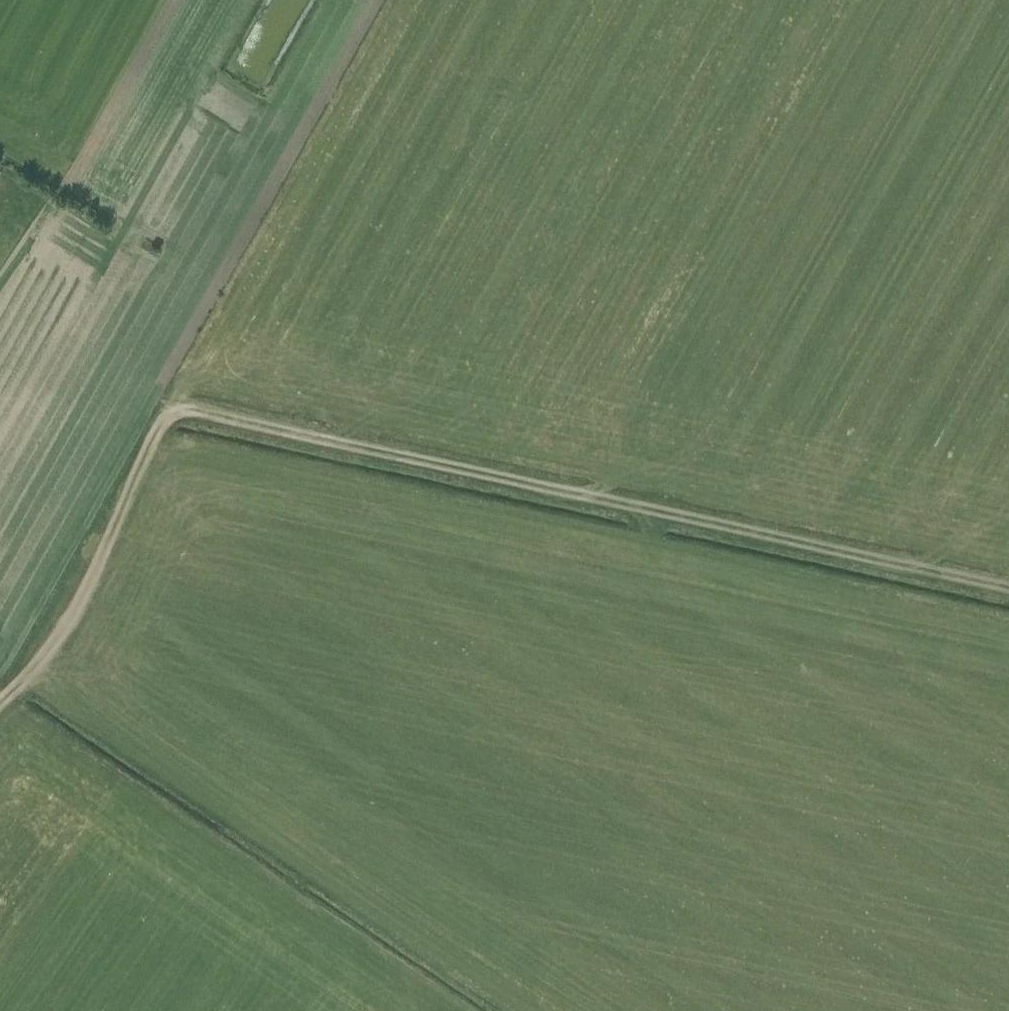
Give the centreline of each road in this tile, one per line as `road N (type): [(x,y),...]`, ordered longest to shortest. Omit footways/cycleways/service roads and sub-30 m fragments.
road 1 (track): [(0,701),(81,604),(163,422),(190,408),(1008,586)]

